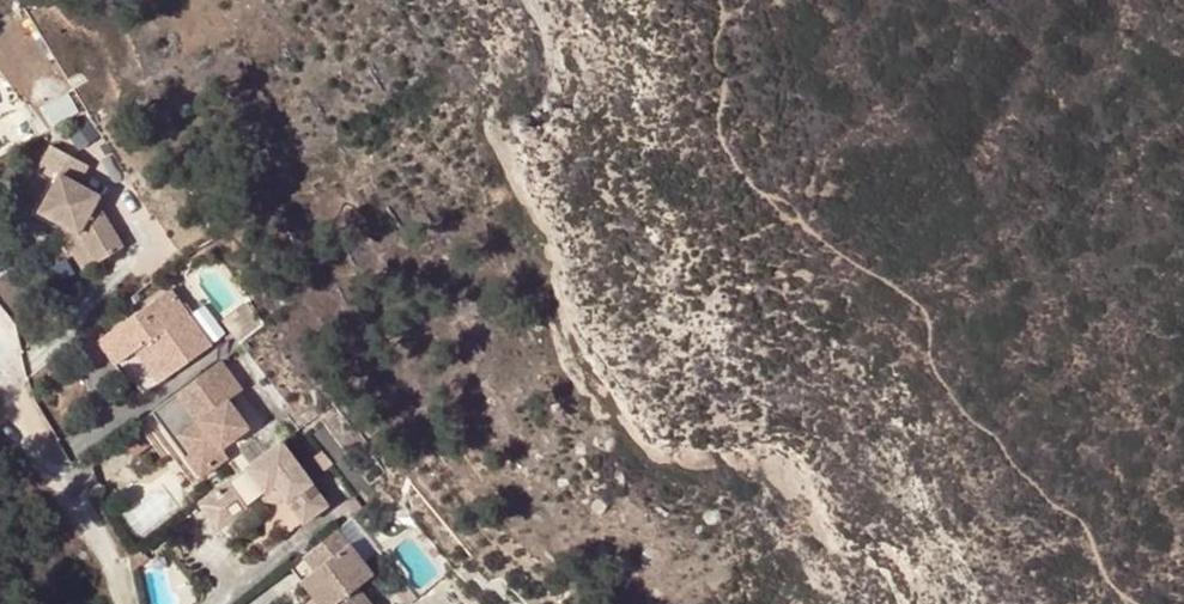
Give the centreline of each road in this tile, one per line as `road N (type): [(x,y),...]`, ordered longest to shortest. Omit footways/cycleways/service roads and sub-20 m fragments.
road 1 (residential): [(117,603),(105,550),(59,491),(9,391),(0,335)]

